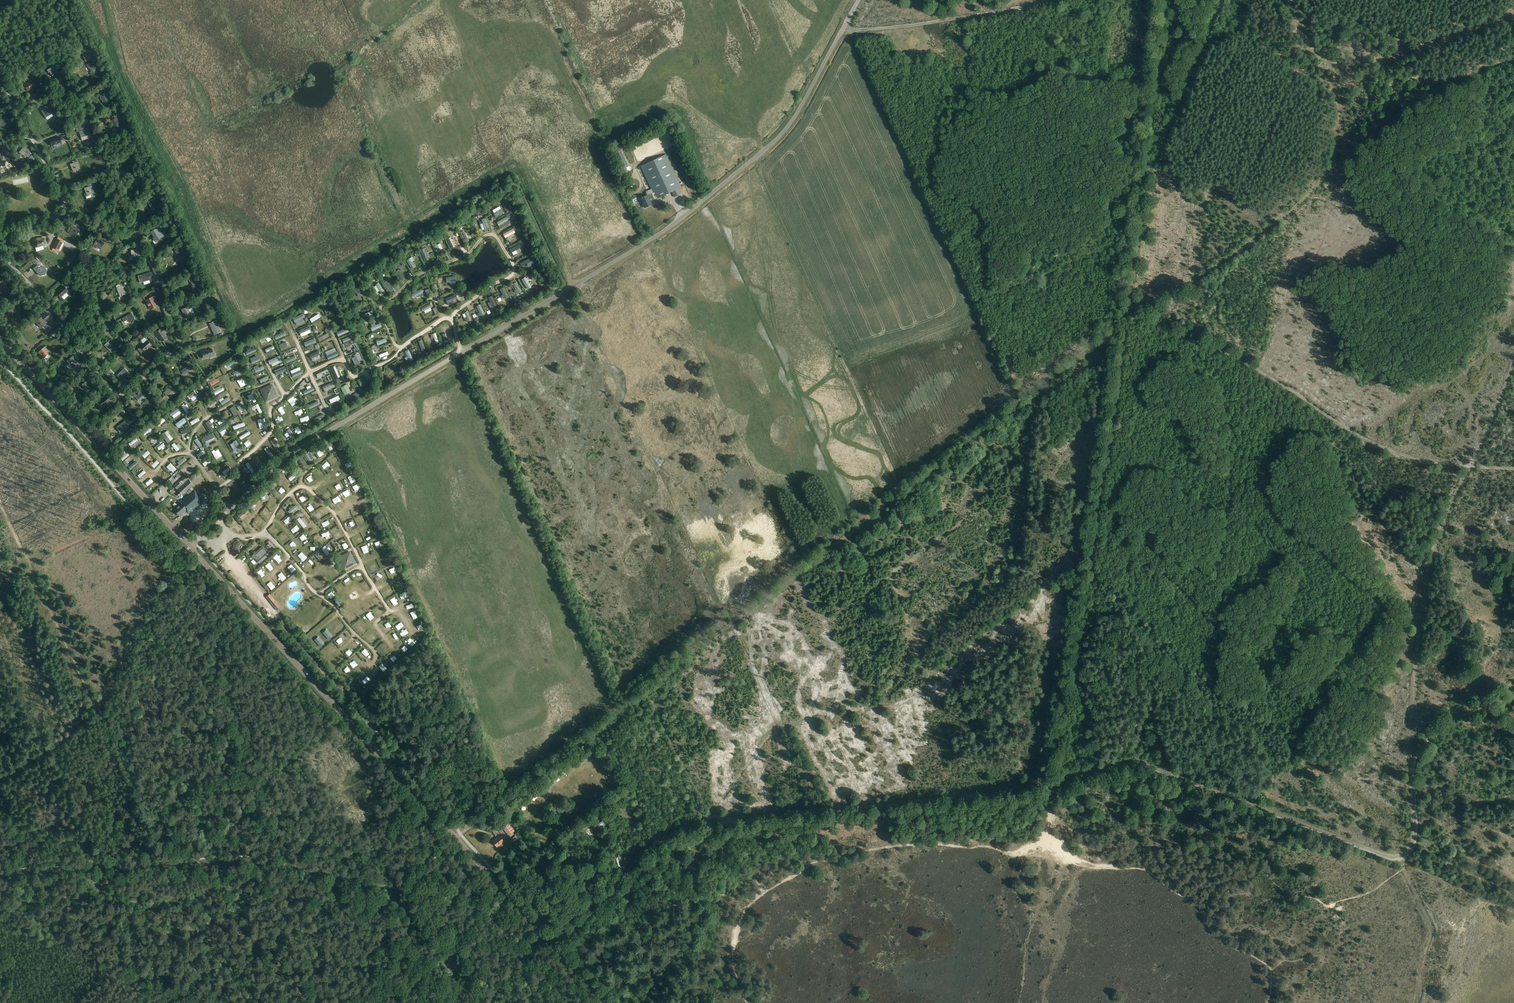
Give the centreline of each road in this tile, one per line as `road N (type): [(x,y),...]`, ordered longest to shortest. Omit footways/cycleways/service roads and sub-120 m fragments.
road 1 (unclassified): [(191,545),(289,455),(683,217),(786,128),(859,0)]
road 2 (tertiary): [(608,1002),(191,545)]
road 3 (track): [(732,623),(1120,322)]
road 4 (track): [(1412,762),(1413,837),(1394,857),(1144,764),(1049,784)]
road 5 (track): [(1132,314),(1233,260),(1395,115),(1443,85),(1513,59)]
road 6 (track): [(0,503),(137,788),(114,824),(114,867)]
road 7 (track): [(1470,467),(1392,453),(1220,349),(1132,314),(1120,322)]
road 8 (track): [(114,867),(251,861),(413,891),(499,888)]
road 9 (track): [(453,321),(445,318),(402,347),(381,306),(415,276),(494,235),(511,274),(453,315)]
road 10 (track): [(1035,786),(724,820)]
road 11 (tertiary): [(191,545),(0,340)]
road 12 (track): [(1158,0),(1129,252)]
road 13 (track): [(267,527),(297,487),(327,505),(387,608),(376,623),(391,645)]
road 14 (track): [(1120,322),(1081,565)]
road 15 (track): [(1049,782),(1081,565)]
road 16 (track): [(0,84),(68,211),(0,235)]
road 17 (track): [(455,838),(626,706)]
road 18 (track): [(0,255),(60,311),(84,354),(140,415)]
road 19 (track): [(1045,0),(841,31)]
road 20 (track): [(346,361),(309,372),(271,408),(271,431),(217,489)]
road 21 (track): [(1420,628),(1435,543),(1470,467)]
road 22 (track): [(281,547),(376,659)]
road 23 (track): [(114,867),(127,921),(161,978),(158,1002)]
road 24 (track): [(123,396),(181,343),(159,290)]
road 25 (track): [(595,730),(674,833)]
road 26 (track): [(402,347),(353,376),(327,319)]

